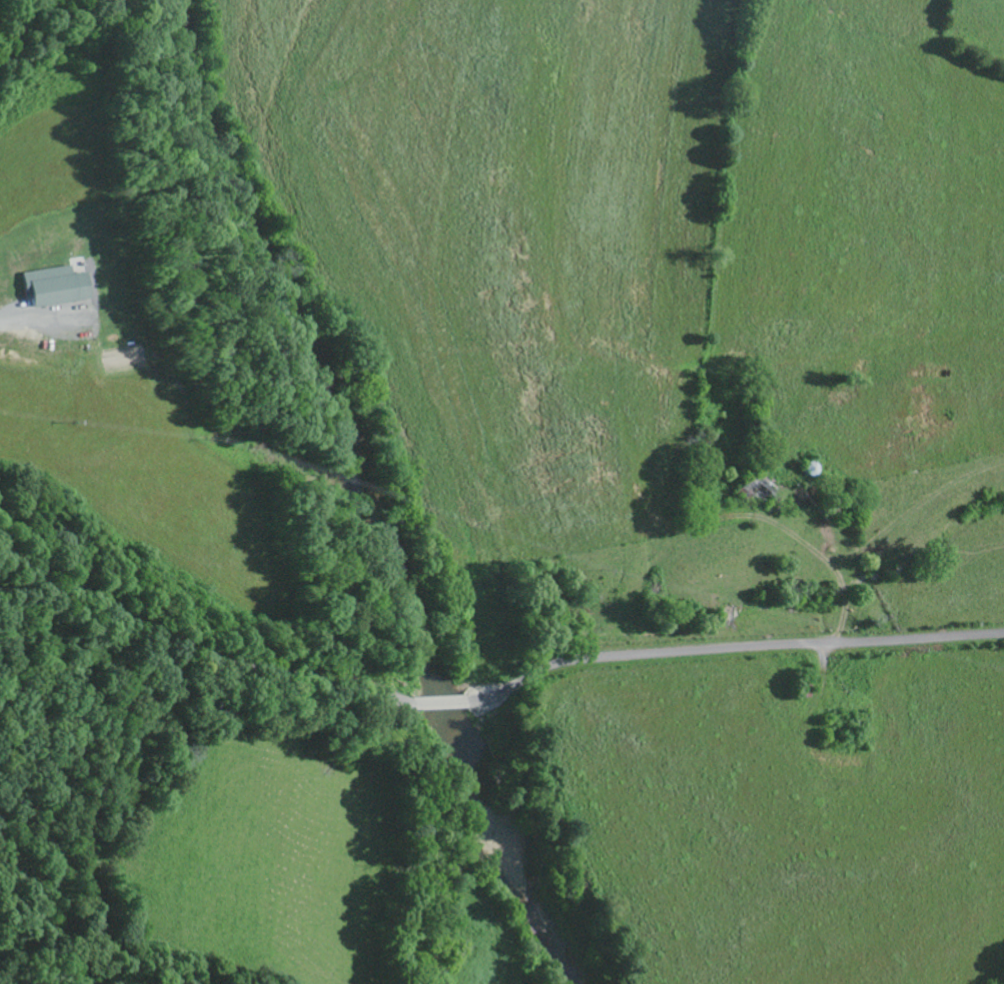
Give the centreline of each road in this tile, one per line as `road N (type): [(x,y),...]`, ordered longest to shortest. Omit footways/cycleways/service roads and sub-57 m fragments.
road 1 (residential): [(1003,635),(595,658),(548,671),(500,703),(465,712),(384,685),(226,665),(117,619),(0,552)]

